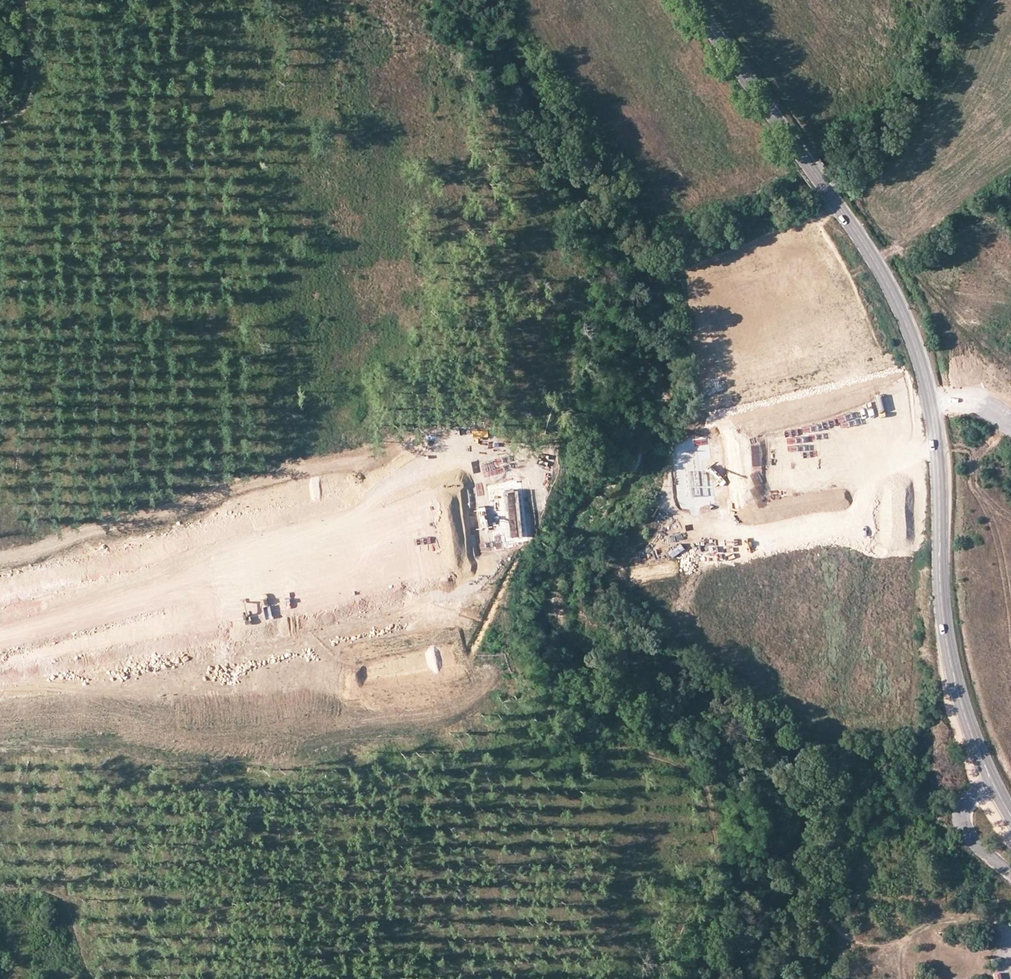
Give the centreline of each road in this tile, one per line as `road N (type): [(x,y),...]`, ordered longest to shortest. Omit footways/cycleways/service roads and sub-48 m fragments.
road 1 (primary): [(1010,416),(695,468),(0,627)]
road 2 (tertiary): [(703,0),(907,318),(936,450),(941,609),(953,671),(1010,816)]
road 3 (tertiary): [(966,279),(948,235),(907,210),(857,216),(821,252),(817,303),(846,344),(891,358),(936,343)]
road 4 (tertiary): [(936,343),(1010,503)]

